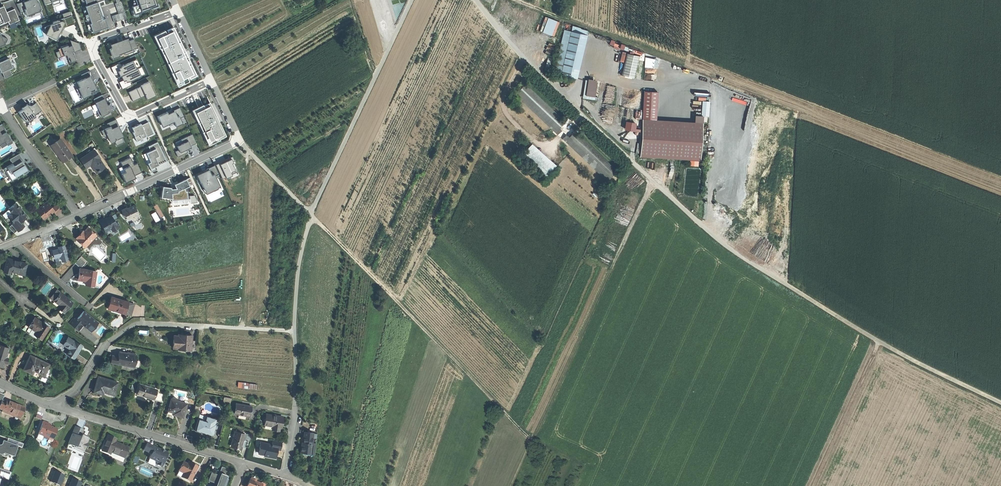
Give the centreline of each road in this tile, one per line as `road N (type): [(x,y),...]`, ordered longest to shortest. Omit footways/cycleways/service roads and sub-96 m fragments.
road 1 (track): [(412,0),(310,215),(297,287),(296,413)]
road 2 (track): [(534,438),(238,142)]
road 3 (track): [(704,229),(712,75),(509,0)]
road 4 (track): [(1000,404),(877,341),(704,229)]
road 5 (track): [(534,438),(653,181)]
road 6 (residential): [(178,11),(96,40),(94,51),(124,110),(136,114),(211,79)]
road 7 (residential): [(77,216),(238,142),(211,79)]
road 8 (residential): [(55,406),(243,463)]
road 9 (residential): [(203,327),(133,324),(105,344),(55,406)]
road 10 (track): [(242,328),(247,150)]
road 11 (track): [(812,485),(877,341)]
road 12 (residential): [(2,108),(77,216)]

